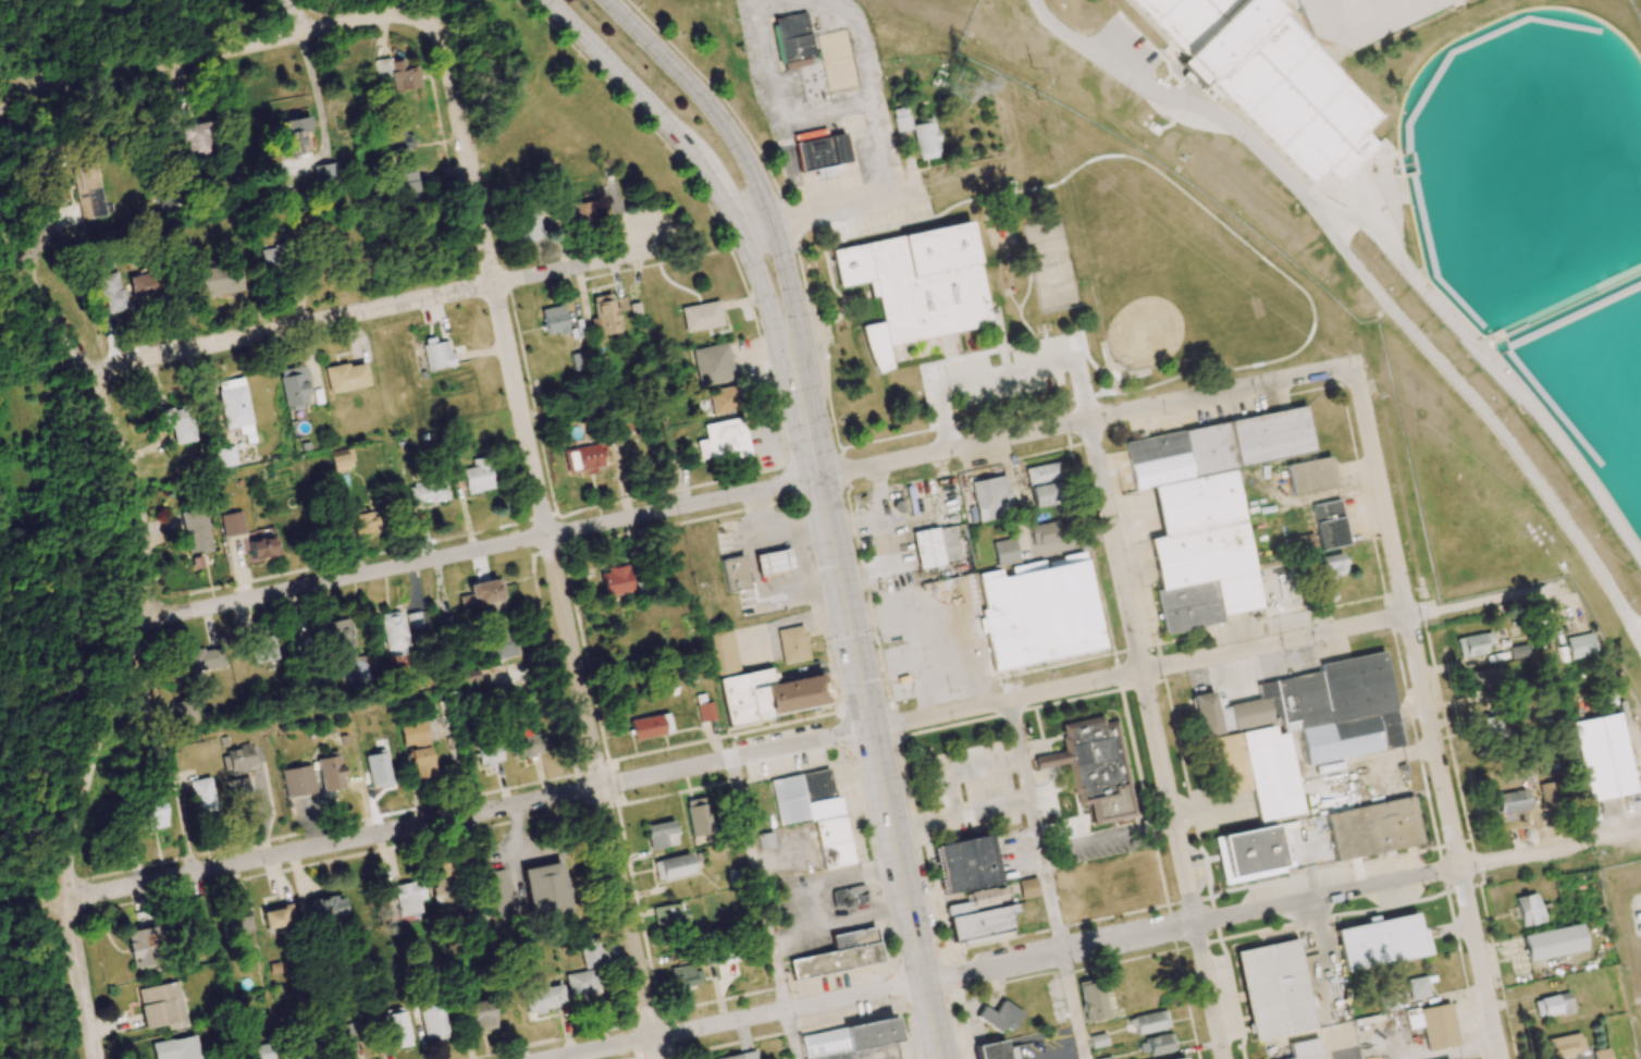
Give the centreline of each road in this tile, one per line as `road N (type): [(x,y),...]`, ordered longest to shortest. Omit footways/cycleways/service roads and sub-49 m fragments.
road 1 (residential): [(872,729),(71,898)]
road 2 (residential): [(1640,831),(925,981)]
road 3 (residential): [(71,898),(72,838),(139,633),(146,549),(127,460),(0,220)]
road 4 (residential): [(1500,1058),(1359,387),(1349,372)]
road 5 (residential): [(1540,589),(872,729)]
road 6 (primary): [(941,1058),(804,408)]
road 7 (residential): [(1224,1058),(1089,419)]
road 8 (residential): [(1349,372),(1329,370),(818,478)]
road 9 (residential): [(657,1058),(547,535)]
road 10 (residential): [(547,535),(445,49),(425,23)]
road 11 (residential): [(425,23),(385,15),(41,89),(18,99),(0,126)]
road 12 (residential): [(494,284),(86,372)]
road 13 (residential): [(547,535),(143,617)]
road 14 (residential): [(925,981),(556,1058)]
road 15 (primary): [(546,0),(689,149),(739,233)]
road 16 (primary): [(775,224),(727,124),(611,0)]
road 17 (residential): [(818,478),(547,535)]
road 18 (residential): [(928,192),(739,233)]
road 19 (primary): [(739,233),(804,408)]
road 20 (primary): [(804,408),(775,224)]
road 21 (residential): [(656,232),(621,254),(494,284)]
road 22 (residential): [(97,1058),(71,898)]

